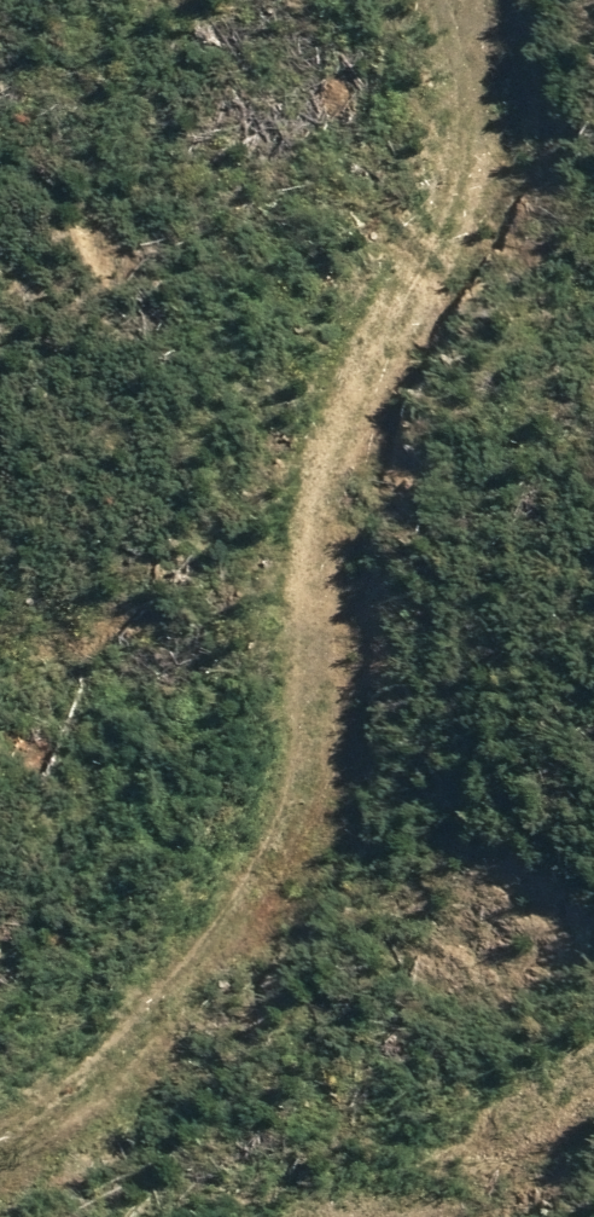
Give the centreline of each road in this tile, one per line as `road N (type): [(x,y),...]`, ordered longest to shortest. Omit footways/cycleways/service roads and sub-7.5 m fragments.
road 1 (track): [(365,0),(393,253),(315,571),(294,888),(84,1216)]
road 2 (track): [(78,1216),(398,728),(559,178),(593,157)]

